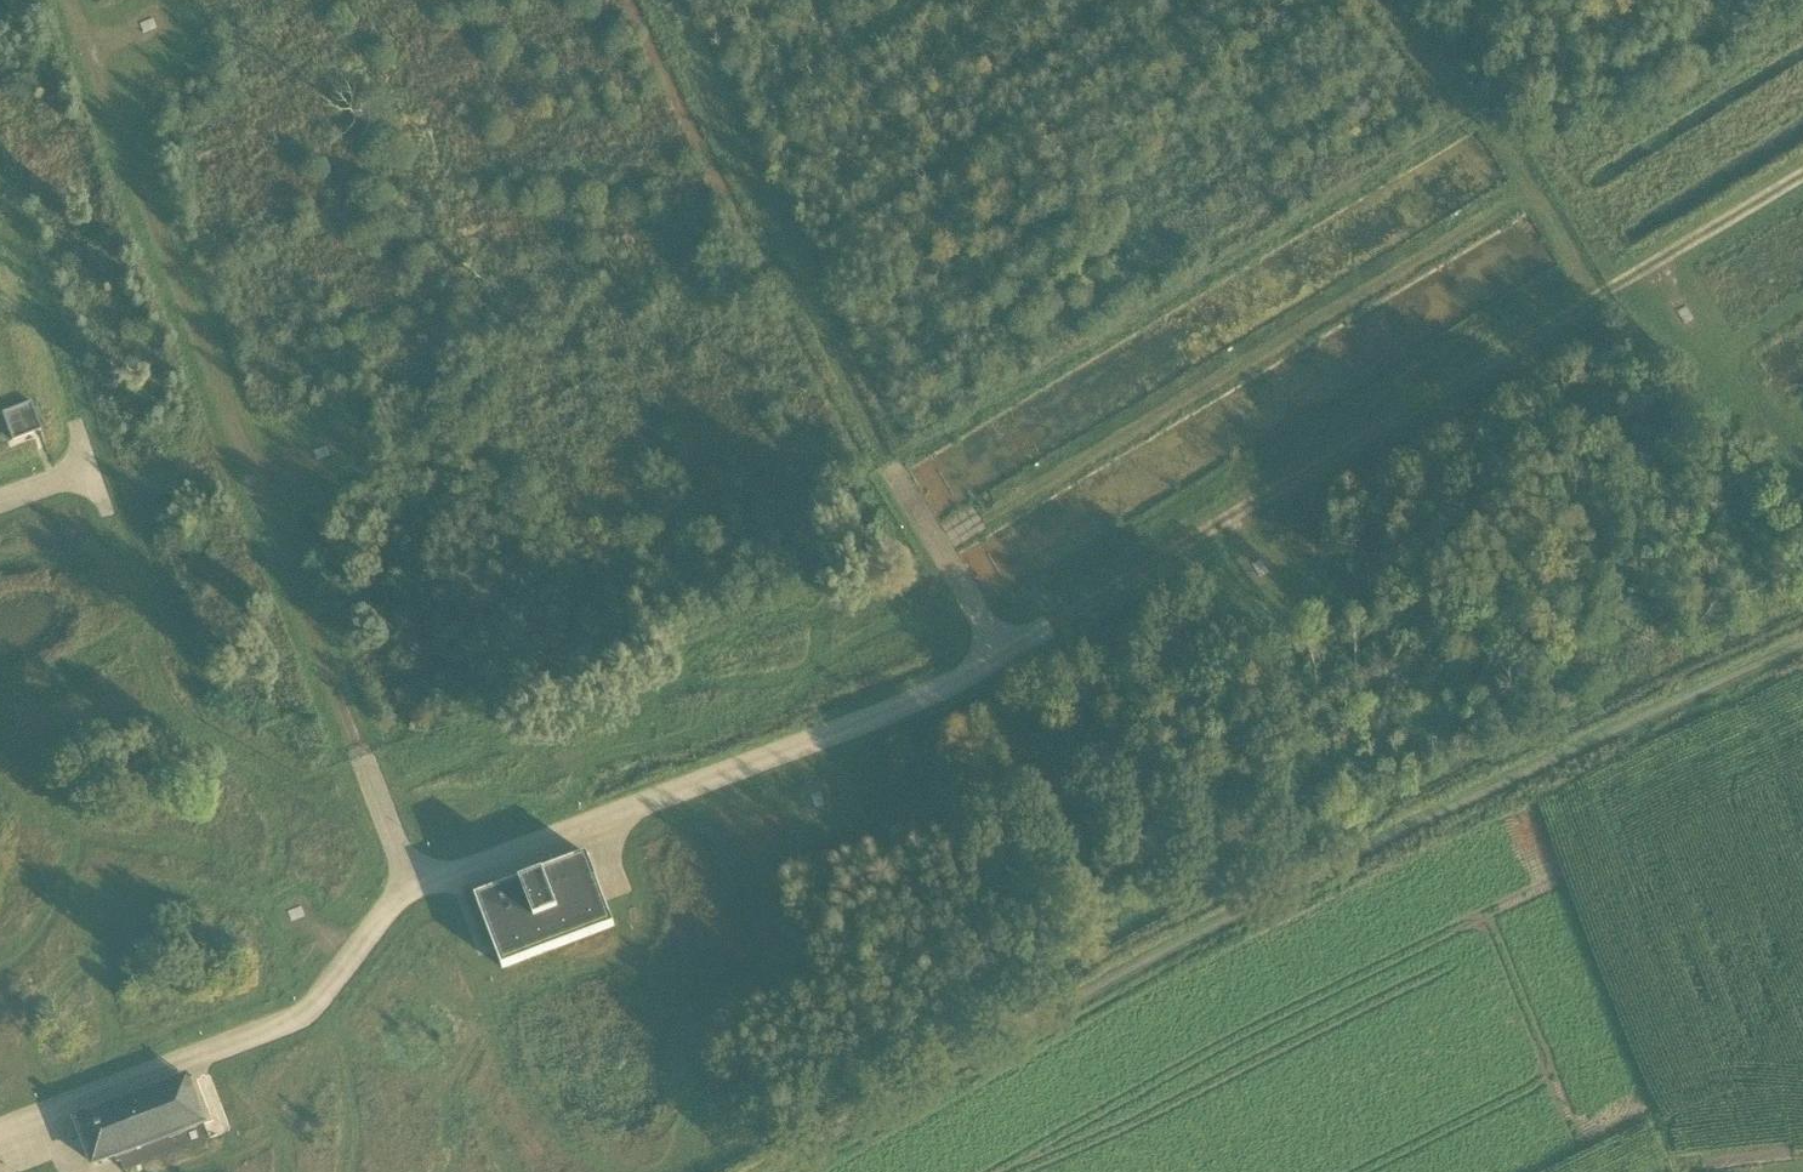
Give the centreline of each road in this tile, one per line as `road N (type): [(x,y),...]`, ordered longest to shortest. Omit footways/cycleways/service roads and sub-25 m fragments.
road 1 (unclassified): [(411,885),(71,0)]
road 2 (unclassified): [(1002,659),(1592,299)]
road 3 (unclassified): [(411,885),(459,882),(919,704),(1002,659)]
road 4 (track): [(888,463),(655,0)]
road 5 (unclassified): [(0,1133),(291,1026),(323,999),(411,885)]
road 6 (unclassified): [(1592,299),(1502,146),(1379,0)]
road 7 (unclassified): [(1592,299),(1802,170)]
road 8 (unclassified): [(1002,659),(888,463)]

